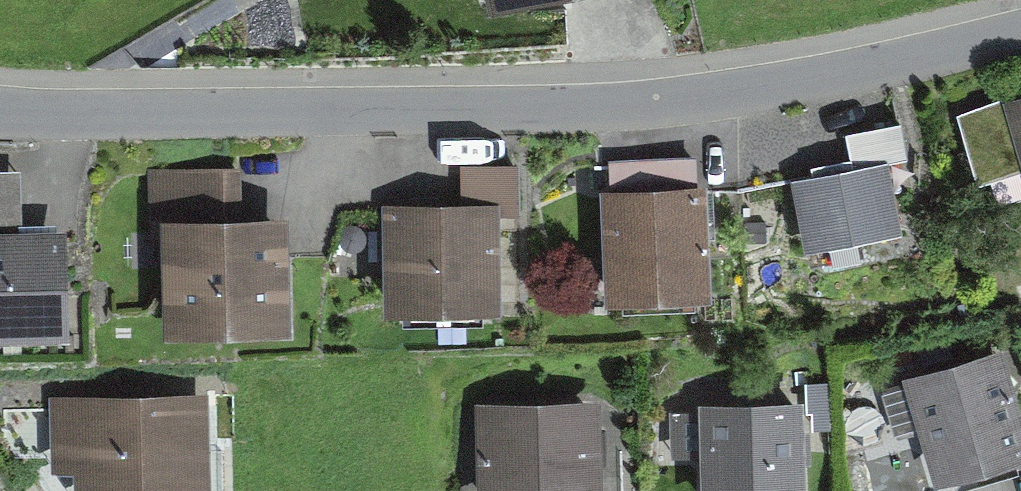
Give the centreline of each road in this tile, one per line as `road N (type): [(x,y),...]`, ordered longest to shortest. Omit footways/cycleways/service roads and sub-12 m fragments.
road 1 (unclassified): [(0,100),(558,97),(731,81),(1020,13)]

